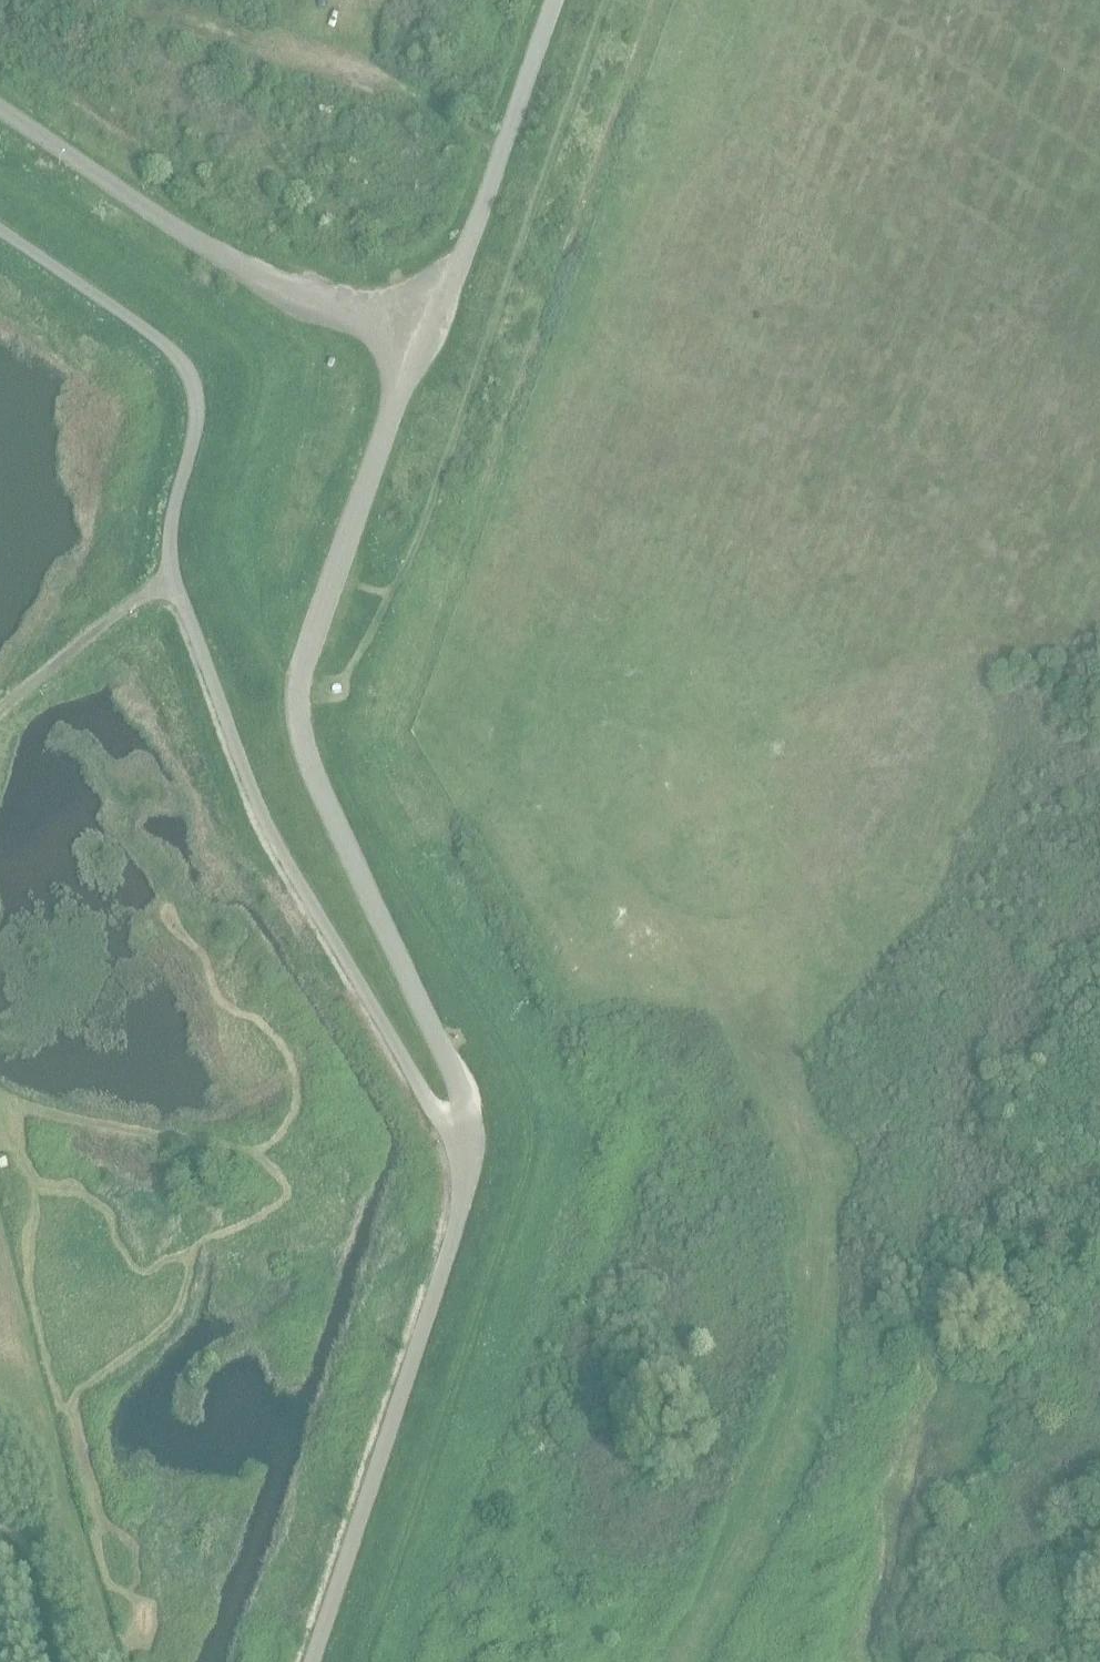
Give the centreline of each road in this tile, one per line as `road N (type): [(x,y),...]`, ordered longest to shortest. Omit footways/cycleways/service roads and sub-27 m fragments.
road 1 (unclassified): [(456,1148),(461,1086),(315,778),(297,699),(307,648),(418,337)]
road 2 (unclassified): [(456,1148),(279,850),(171,573)]
road 3 (unclassified): [(312,1661),(461,1204),(456,1148)]
road 4 (unclassified): [(418,337),(247,271),(0,107)]
road 5 (unclassified): [(0,229),(161,340),(189,372),(198,408),(173,516),(171,573)]
road 6 (unclassified): [(418,337),(468,246),(554,0)]

